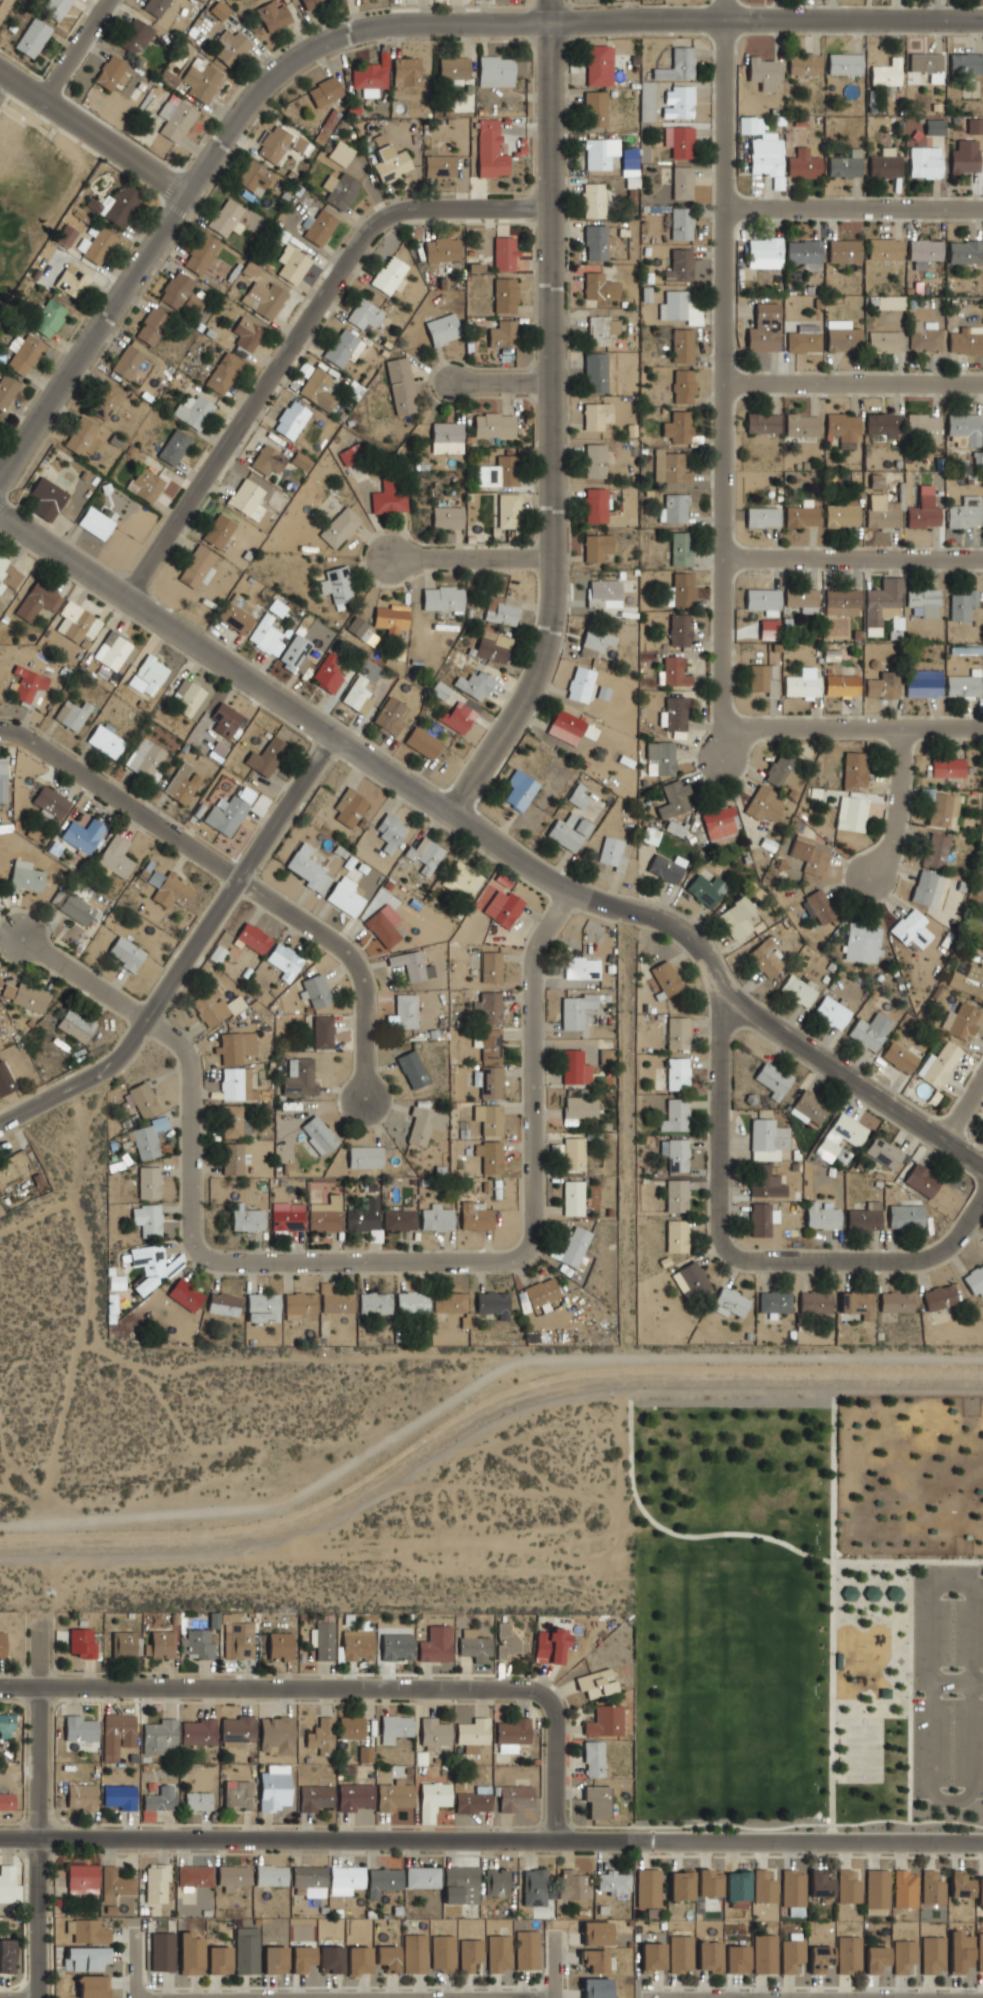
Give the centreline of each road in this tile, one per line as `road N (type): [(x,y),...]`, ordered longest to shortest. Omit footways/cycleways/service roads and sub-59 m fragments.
road 1 (residential): [(23,936),(147,1017),(188,1054),(192,1236),(201,1254),(219,1262),(497,1262),(524,1252),(535,1228),(534,972),(544,932),(571,892)]
road 2 (tertiary): [(982,1841),(0,1838)]
road 3 (residential): [(452,813),(527,684),(549,629),(550,21)]
road 4 (tertiary): [(550,21),(371,25),(322,42),(272,75),(0,479)]
road 5 (residential): [(726,0),(722,697),(733,727)]
road 6 (residential): [(555,1839),(552,1703),(529,1689),(0,1687)]
road 7 (tertiary): [(982,1166),(722,993),(700,946),(676,923),(571,892),(452,813)]
road 8 (residential): [(544,209),(383,213),(349,236),(125,599)]
road 9 (residential): [(722,993),(719,1235),(731,1254),(923,1258),(953,1244),(982,1195)]
road 10 (residential): [(0,1123),(129,1047),(333,733)]
road 11 (track): [(85,1301),(109,1356),(159,1372),(256,1360),(554,1359)]
road 12 (track): [(67,1088),(81,1119),(73,1185),(90,1274),(42,1525)]
road 13 (tertiary): [(982,19),(550,21)]
road 14 (tertiary): [(333,733),(0,514)]
road 15 (tertiary): [(38,1625),(36,1997)]
road 16 (residential): [(239,877),(357,964),(365,991),(364,1099)]
road 17 (residential): [(239,877),(30,738),(0,729)]
road 18 (residential): [(982,382),(724,381)]
road 19 (residential): [(982,558),(724,557)]
road 20 (residential): [(982,209),(726,207)]
road 21 (residential): [(982,728),(733,727)]
road 22 (tertiary): [(0,69),(186,192)]
road 23 (residential): [(546,559),(385,560)]
road 24 (residential): [(901,729),(891,850),(873,870)]
road 25 (tertiary): [(333,733),(452,813)]

